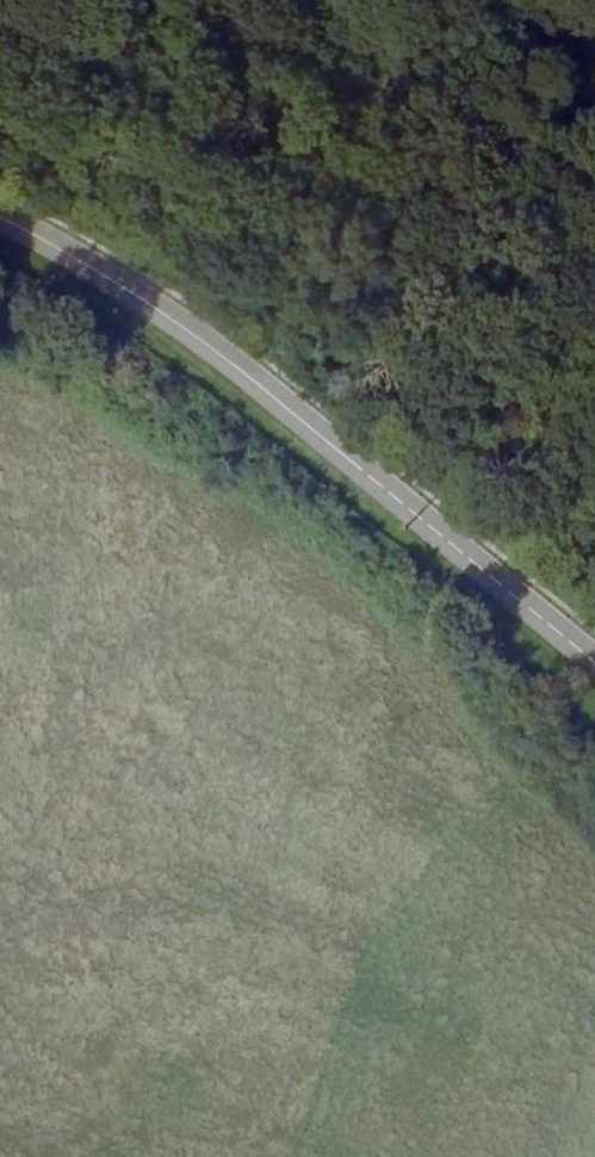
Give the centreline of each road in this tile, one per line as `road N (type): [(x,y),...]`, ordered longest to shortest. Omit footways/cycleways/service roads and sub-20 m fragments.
road 1 (residential): [(594,665),(432,528),(124,296),(0,240)]

